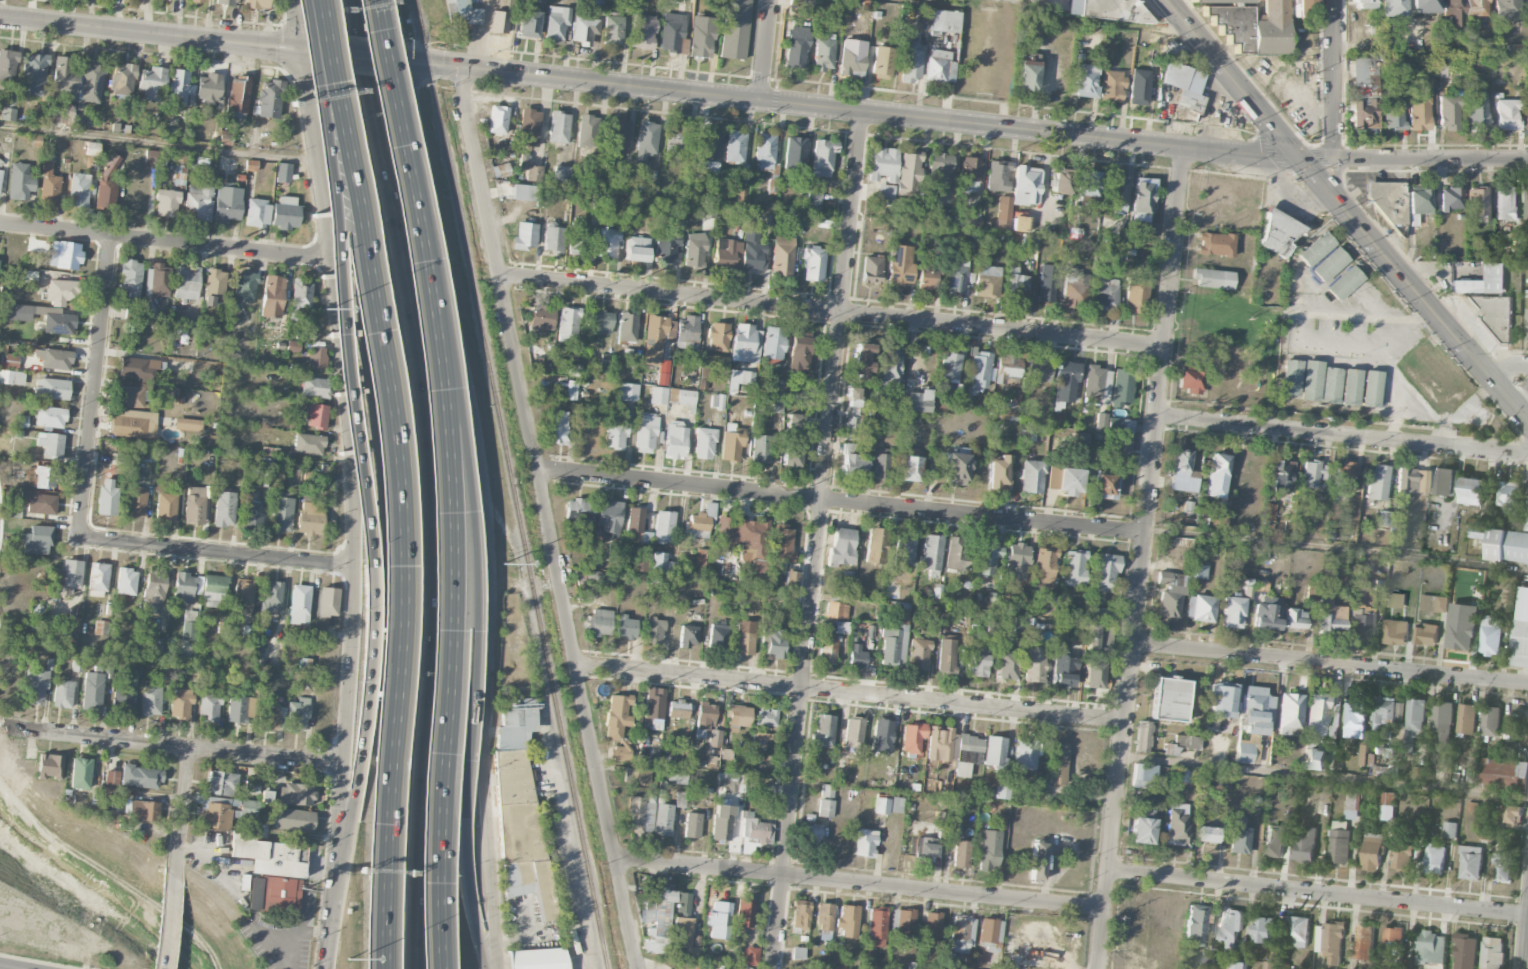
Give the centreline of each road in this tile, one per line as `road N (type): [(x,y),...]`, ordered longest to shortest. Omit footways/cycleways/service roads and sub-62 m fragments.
road 1 (motorway): [(317,0),(382,348),(403,553),(382,968)]
road 2 (motorway): [(434,968),(447,474),(421,257),(369,0)]
road 3 (secondary): [(291,0),(332,260),(356,514),(347,765),(327,968)]
road 4 (residential): [(461,69),(637,968)]
road 5 (secondary): [(496,968),(484,752),(487,501),(404,63)]
road 6 (residential): [(773,968),(863,114)]
road 7 (motorway): [(330,0),(395,321),(415,486),(406,838)]
road 8 (residential): [(1101,968),(1184,148)]
road 9 (tertiary): [(1184,148),(383,61)]
road 10 (residential): [(1165,349),(499,276)]
road 11 (motorway): [(436,656),(436,428),(411,256),(358,0)]
road 12 (residential): [(1145,534),(538,470)]
road 13 (motorway): [(332,260),(389,549),(406,838)]
road 14 (motorway): [(306,0),(373,564)]
road 15 (residential): [(1125,723),(575,664)]
road 16 (residential): [(1107,911),(616,858)]
road 17 (motorway): [(466,824),(474,561),(454,410),(436,362)]
road 18 (residential): [(1527,917),(1110,872)]
road 19 (residential): [(1527,685),(1133,642)]
road 20 (residential): [(1527,453),(1158,417)]
road 21 (motorway): [(373,564),(371,701),(330,921)]
road 22 (residential): [(347,765),(6,728)]
road 23 (residential): [(332,260),(0,224)]
road 24 (tertiary): [(324,54),(0,18)]
road 25 (motorway): [(420,968),(436,656)]
road 26 (residential): [(79,538),(111,235)]
road 27 (primary): [(1493,381),(1300,159)]
road 28 (motorway): [(436,656),(467,374)]
road 29 (residential): [(357,568),(79,538)]
road 30 (tertiary): [(1527,161),(1300,159)]
road 31 (primary): [(1300,159),(1166,0)]
road 32 (residential): [(1336,160),(1334,0)]
road 33 (motorway): [(489,968),(468,877),(466,824)]
road 34 (residential): [(173,879),(189,747)]
road 35 (motorway): [(406,838),(401,968)]

